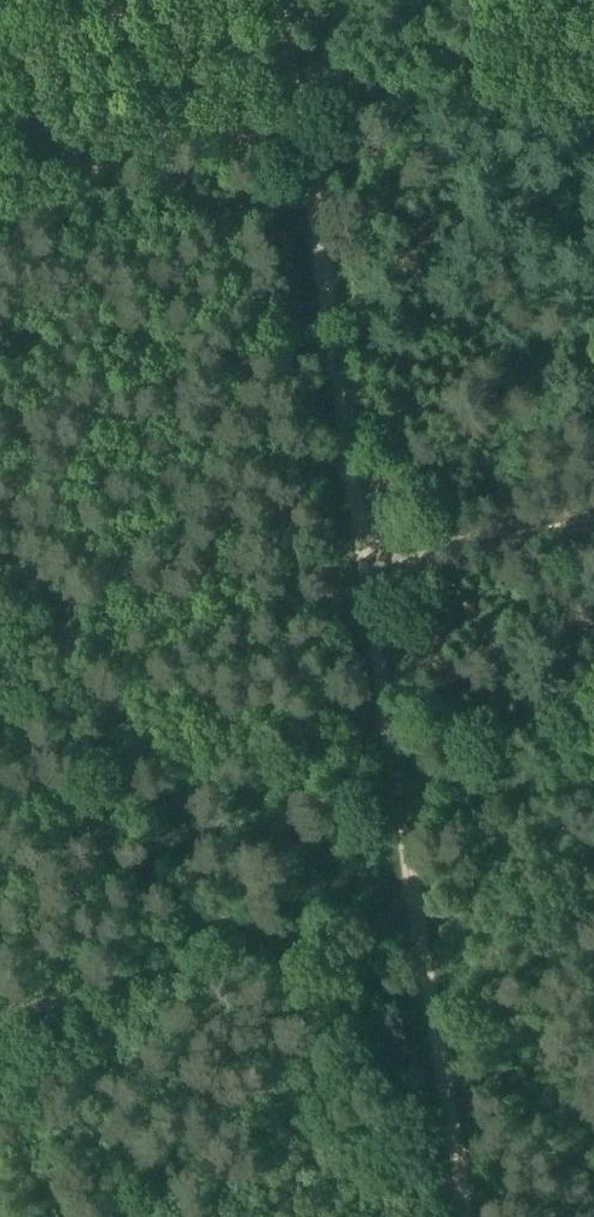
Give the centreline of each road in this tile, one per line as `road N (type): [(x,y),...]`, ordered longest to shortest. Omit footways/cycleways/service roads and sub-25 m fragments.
road 1 (track): [(475,1216),(280,0)]
road 2 (track): [(0,1030),(426,904)]
road 3 (track): [(363,542),(593,506)]

